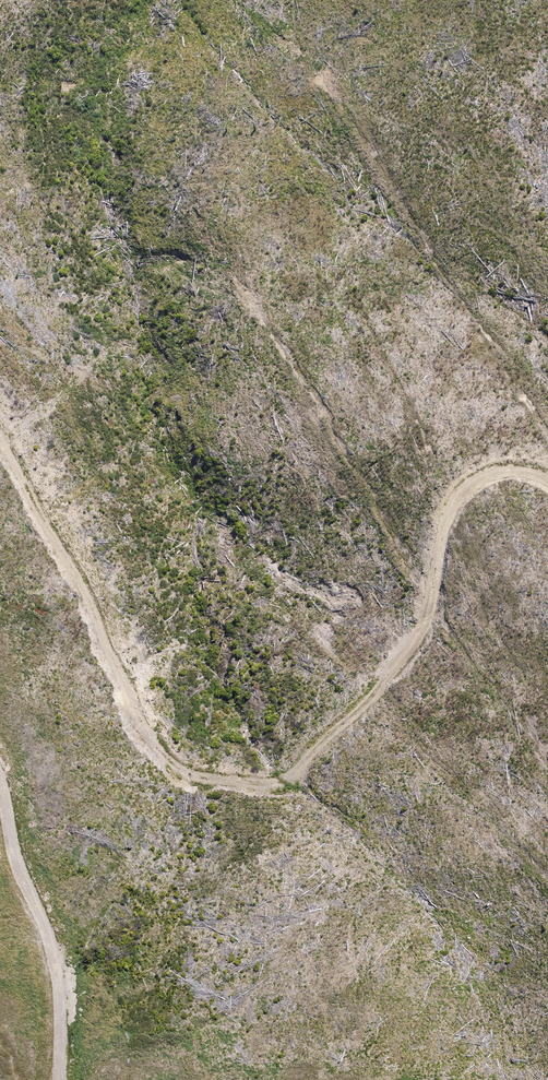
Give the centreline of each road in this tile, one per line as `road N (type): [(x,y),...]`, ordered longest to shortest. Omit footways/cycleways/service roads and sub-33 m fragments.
road 1 (track): [(547,481),(504,470),(464,489),(444,521),(421,630),(371,697),(278,781),(221,782),(171,765),(156,747),(90,603),(0,441)]
road 2 (track): [(0,782),(17,863),(55,963),(59,1079)]

